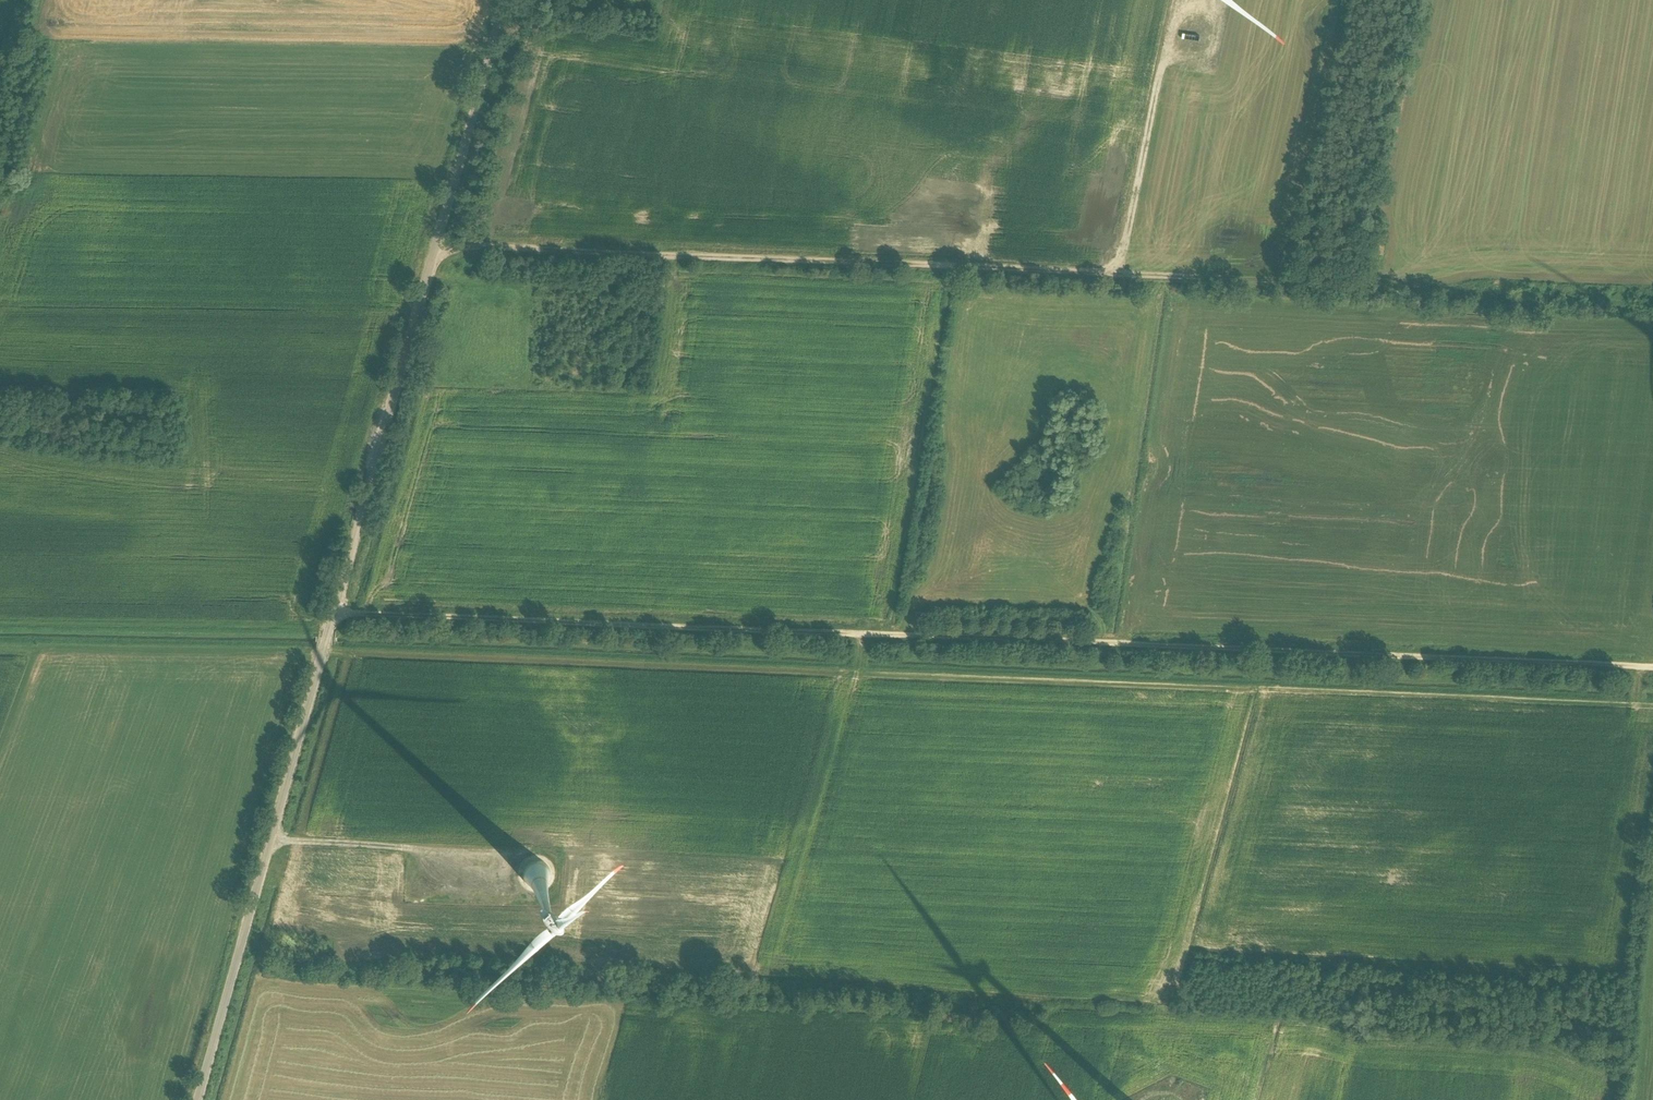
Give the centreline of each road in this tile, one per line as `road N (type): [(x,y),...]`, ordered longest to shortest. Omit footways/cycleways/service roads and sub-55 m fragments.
road 1 (unclassified): [(334,615),(1652,671)]
road 2 (unclassified): [(435,248),(1358,281)]
road 3 (unclassified): [(334,615),(199,1099)]
road 4 (unclassified): [(435,248),(352,523),(334,615)]
road 5 (unclassified): [(503,0),(435,248)]

